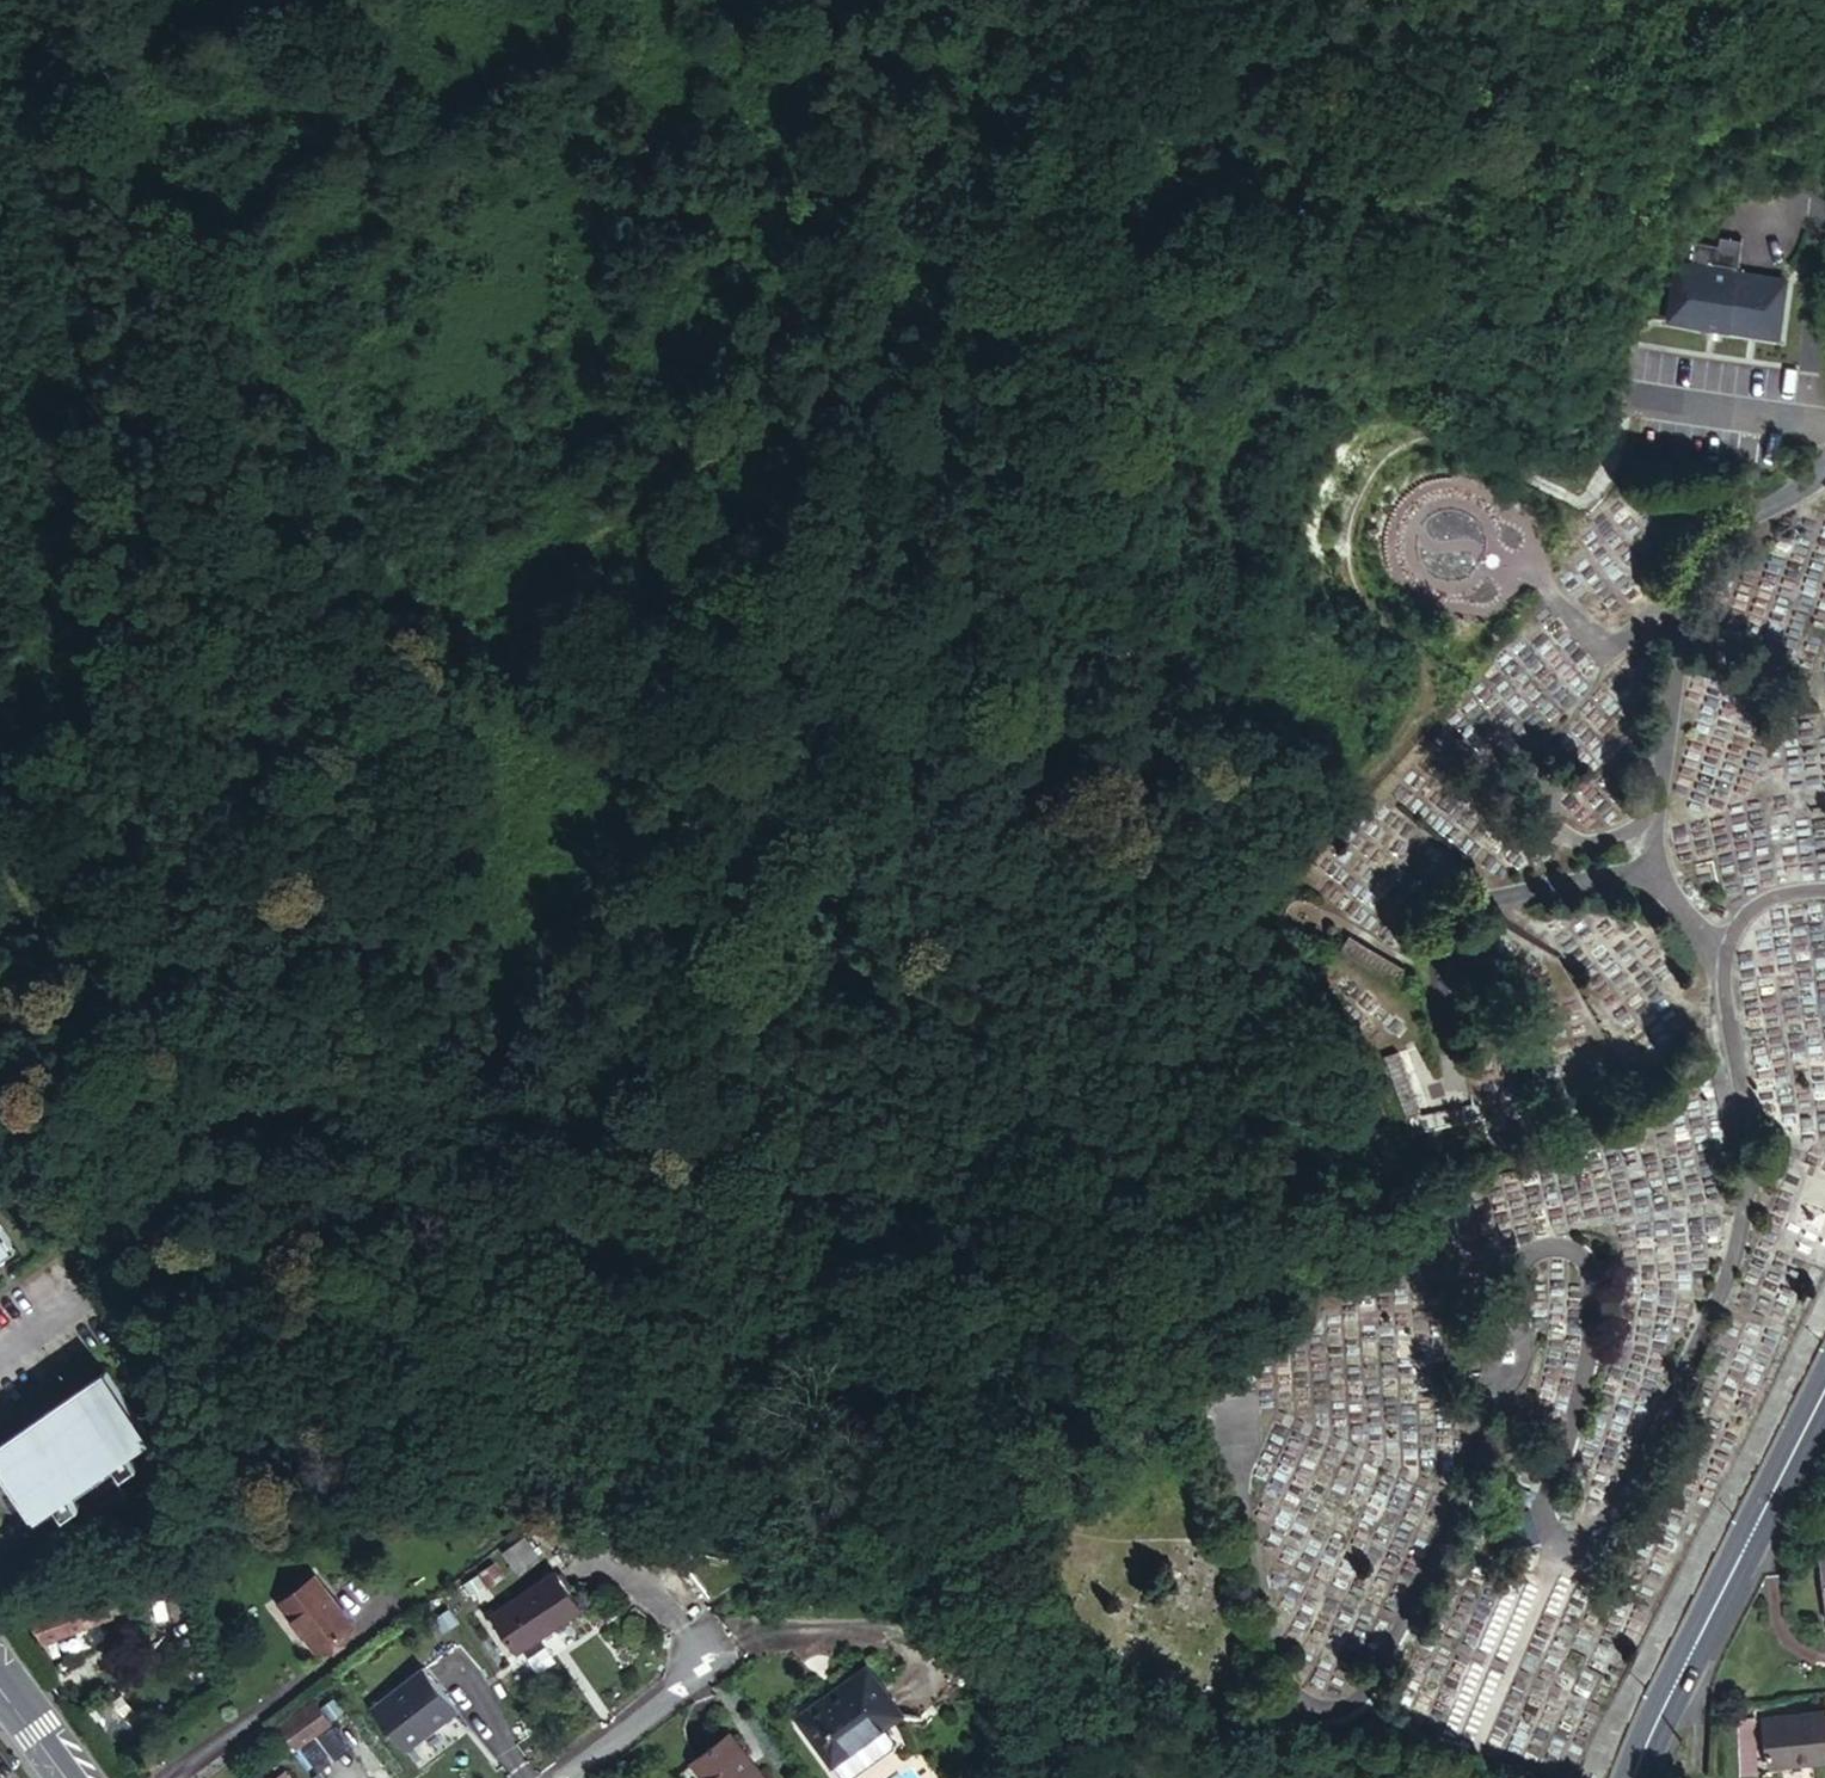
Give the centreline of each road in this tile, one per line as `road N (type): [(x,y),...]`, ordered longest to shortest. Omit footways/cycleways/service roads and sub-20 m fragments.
road 1 (secondary): [(1633,1777),(1824,1389)]
road 2 (residential): [(553,1777),(720,1651)]

